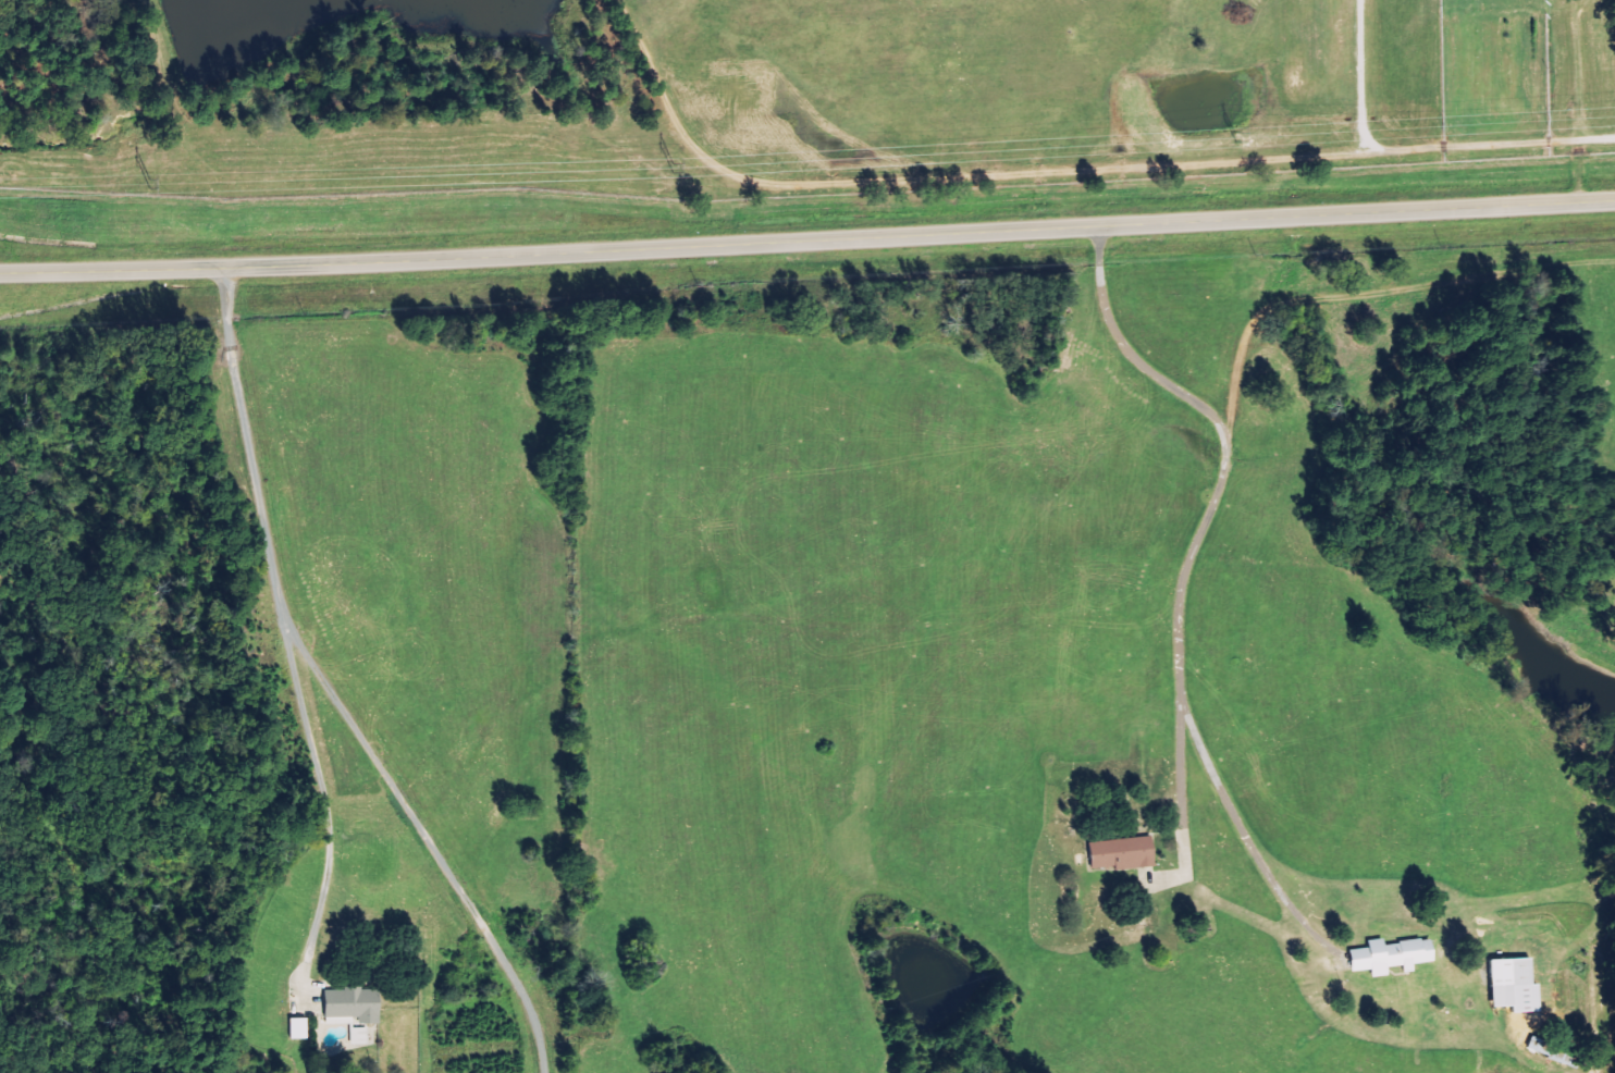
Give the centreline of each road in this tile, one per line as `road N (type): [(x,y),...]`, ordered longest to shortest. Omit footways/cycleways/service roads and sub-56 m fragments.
road 1 (secondary): [(0,272),(510,258),(1614,200)]

